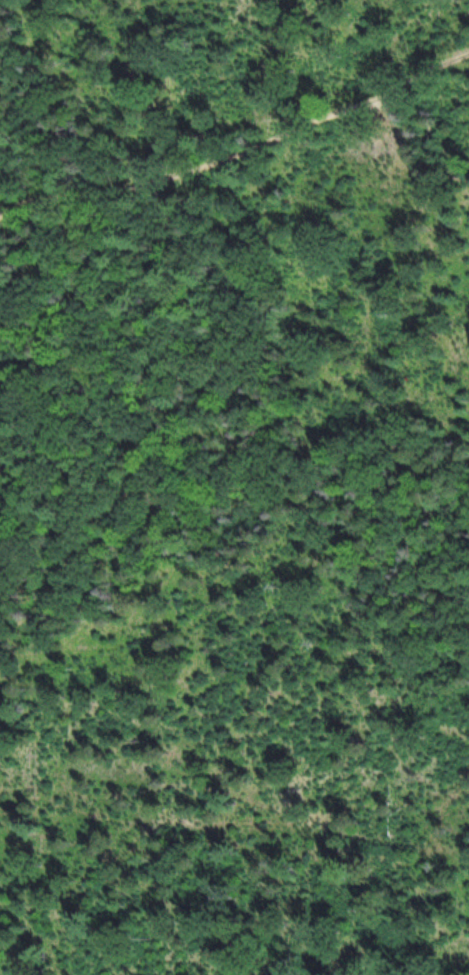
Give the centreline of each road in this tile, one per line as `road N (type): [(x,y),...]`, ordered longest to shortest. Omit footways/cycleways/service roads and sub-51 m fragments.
road 1 (track): [(468,54),(218,162),(138,185),(43,195),(0,216)]

